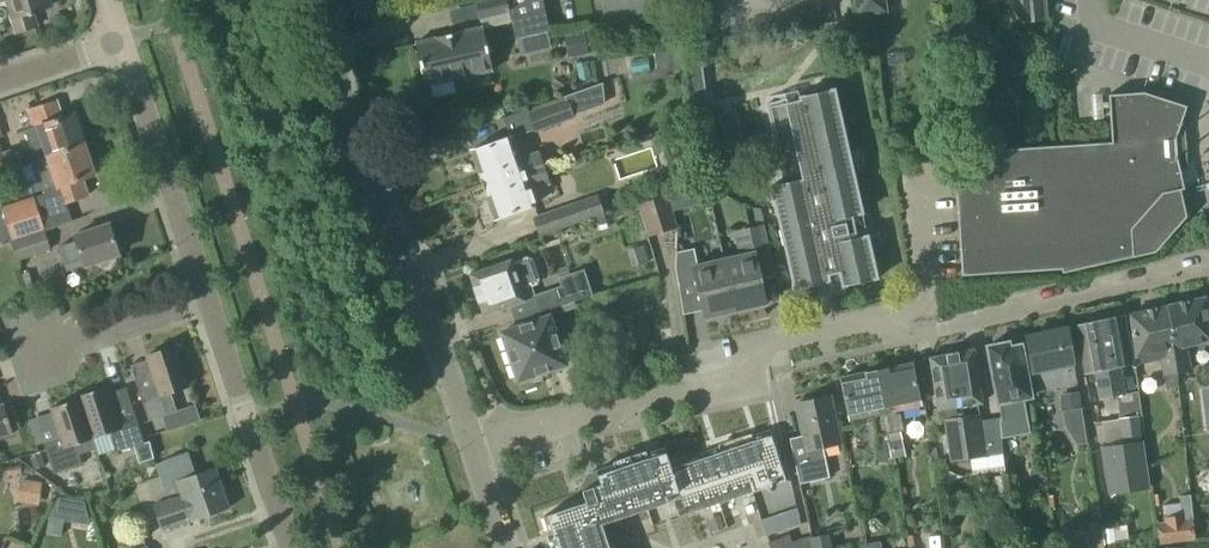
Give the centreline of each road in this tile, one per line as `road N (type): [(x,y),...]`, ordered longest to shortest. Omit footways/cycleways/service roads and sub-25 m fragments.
road 1 (residential): [(460,435),(512,433),(740,378),(765,343),(882,317),(927,331),(1208,269)]
road 2 (residential): [(460,435),(353,150),(317,0)]
road 3 (residential): [(208,304),(120,42)]
road 4 (residential): [(290,547),(208,304)]
road 5 (residential): [(43,355),(208,304)]
road 6 (residential): [(0,79),(120,42)]

